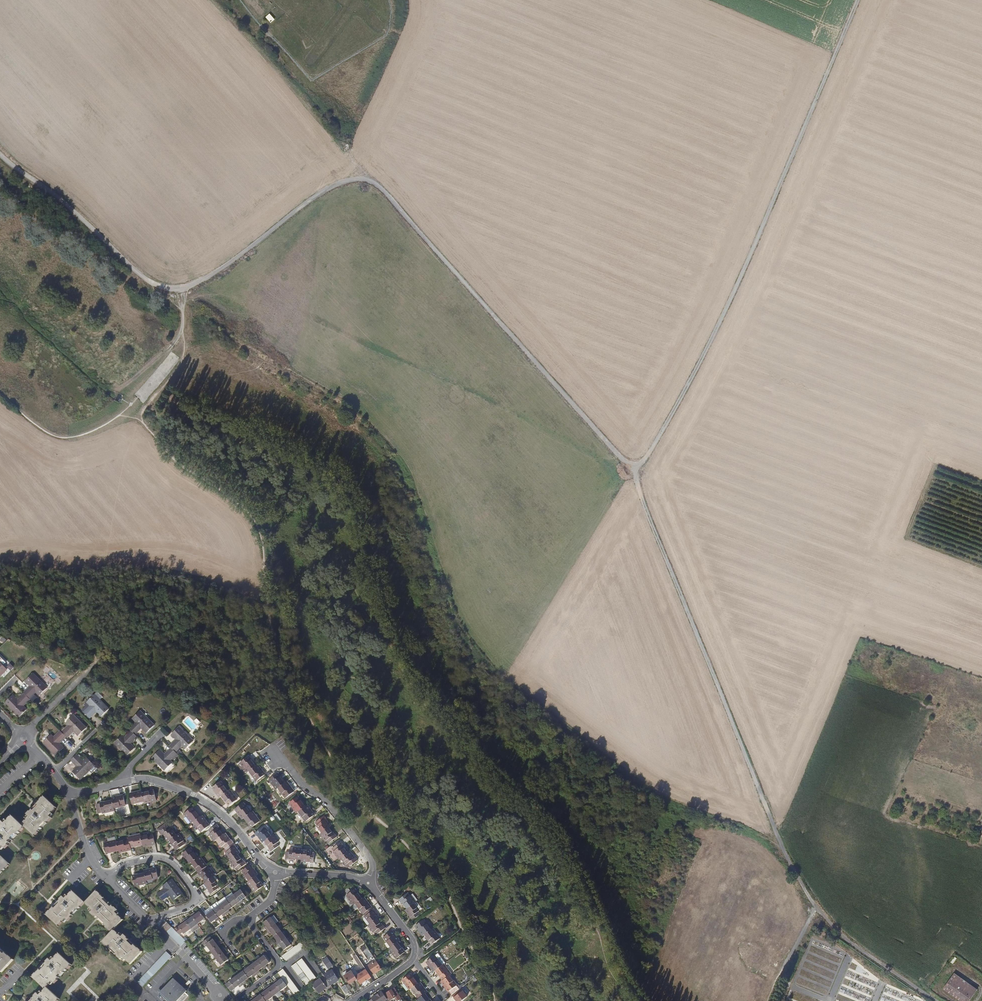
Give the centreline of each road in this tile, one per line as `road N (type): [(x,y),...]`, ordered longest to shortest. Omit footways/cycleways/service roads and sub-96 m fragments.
road 1 (track): [(145,278),(165,289),(186,288),(341,183),(369,181),(384,192),(634,469),(784,848)]
road 2 (track): [(634,469),(654,452),(710,354),(864,0)]
road 3 (track): [(784,848),(832,926),(934,1000)]
road 4 (residential): [(116,785),(159,781),(202,800),(275,872)]
road 5 (track): [(0,155),(145,278)]
road 6 (residential): [(271,745),(372,860),(369,881)]
road 7 (residential): [(102,876),(156,859),(171,865),(197,896),(154,925)]

